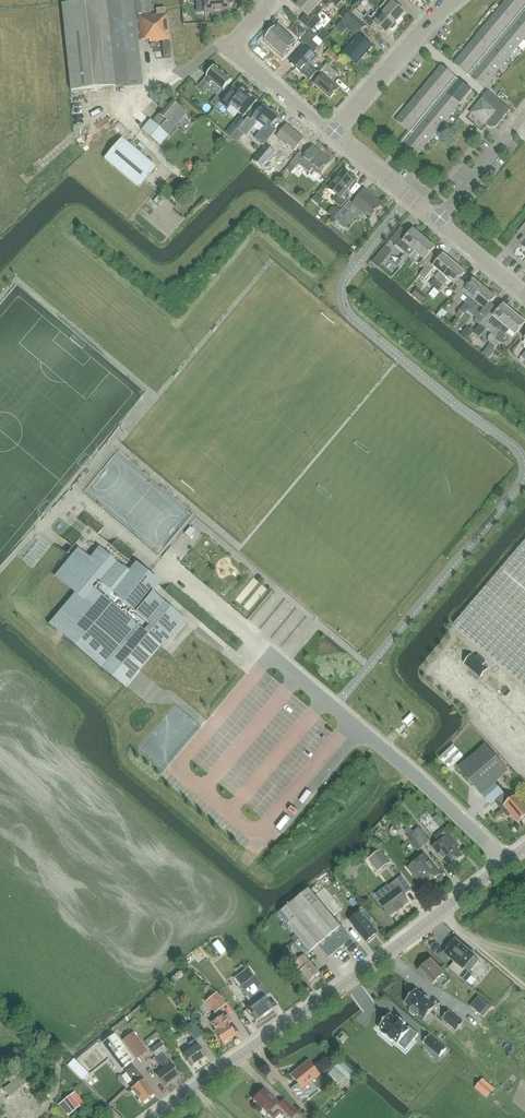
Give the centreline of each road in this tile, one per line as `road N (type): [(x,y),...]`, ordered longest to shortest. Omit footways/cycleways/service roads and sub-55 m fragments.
road 1 (tertiary): [(158,1117),(505,864)]
road 2 (residential): [(272,654),(493,849)]
road 3 (residential): [(330,132),(236,50),(270,3)]
road 4 (residential): [(330,132),(453,0)]
road 5 (residential): [(437,222),(330,132)]
road 6 (residential): [(524,114),(437,222)]

